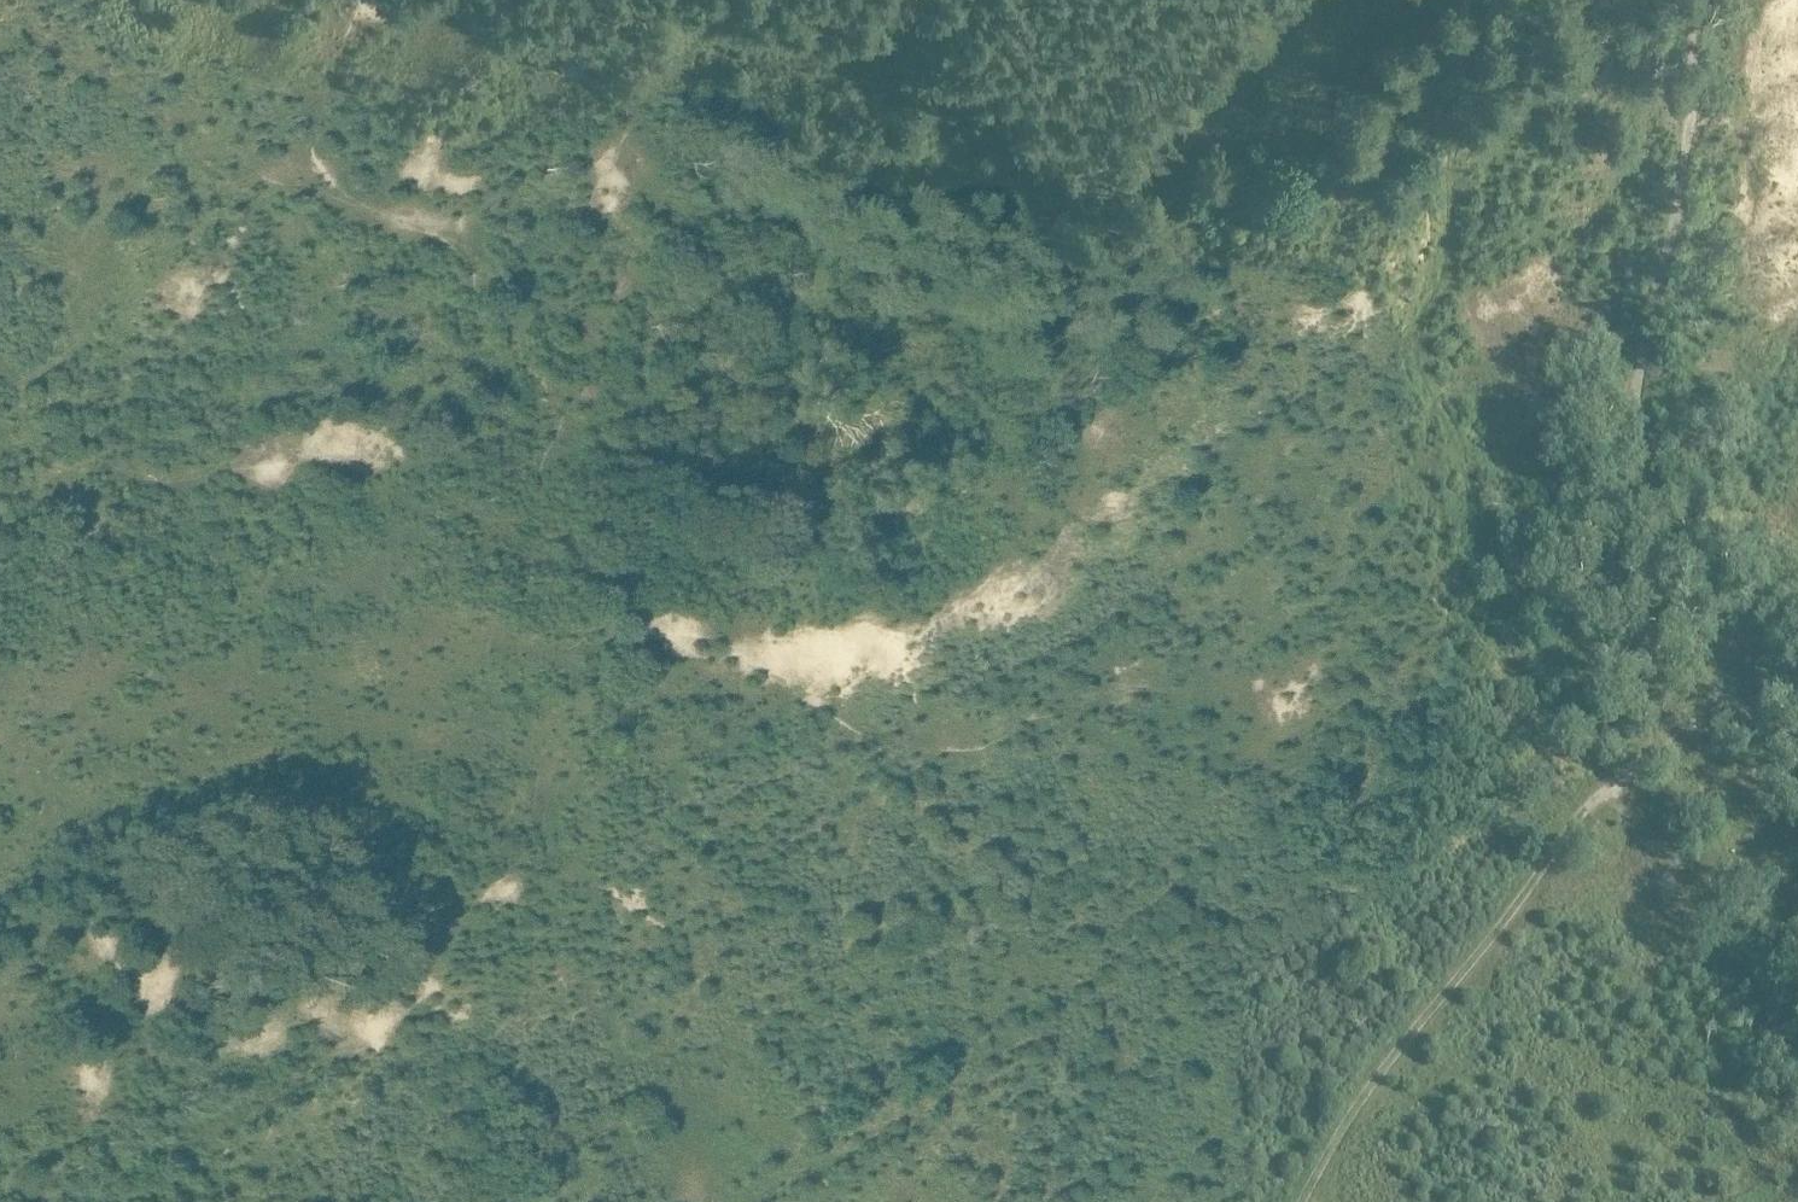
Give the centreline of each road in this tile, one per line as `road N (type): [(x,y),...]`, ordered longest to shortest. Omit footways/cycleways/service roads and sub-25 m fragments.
road 1 (track): [(1293,1201),(1549,854),(1623,770),(1754,655)]

